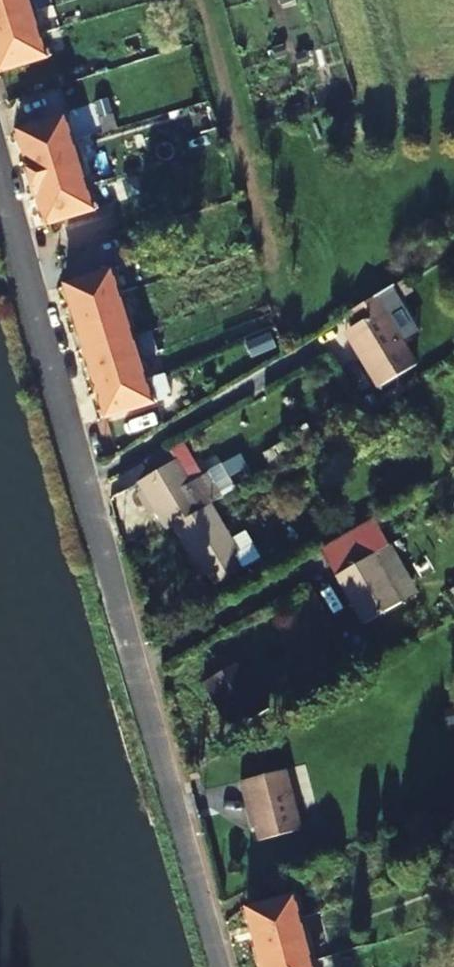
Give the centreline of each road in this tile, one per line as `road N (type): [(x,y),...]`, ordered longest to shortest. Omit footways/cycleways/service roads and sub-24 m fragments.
road 1 (residential): [(219,966),(0,171)]

